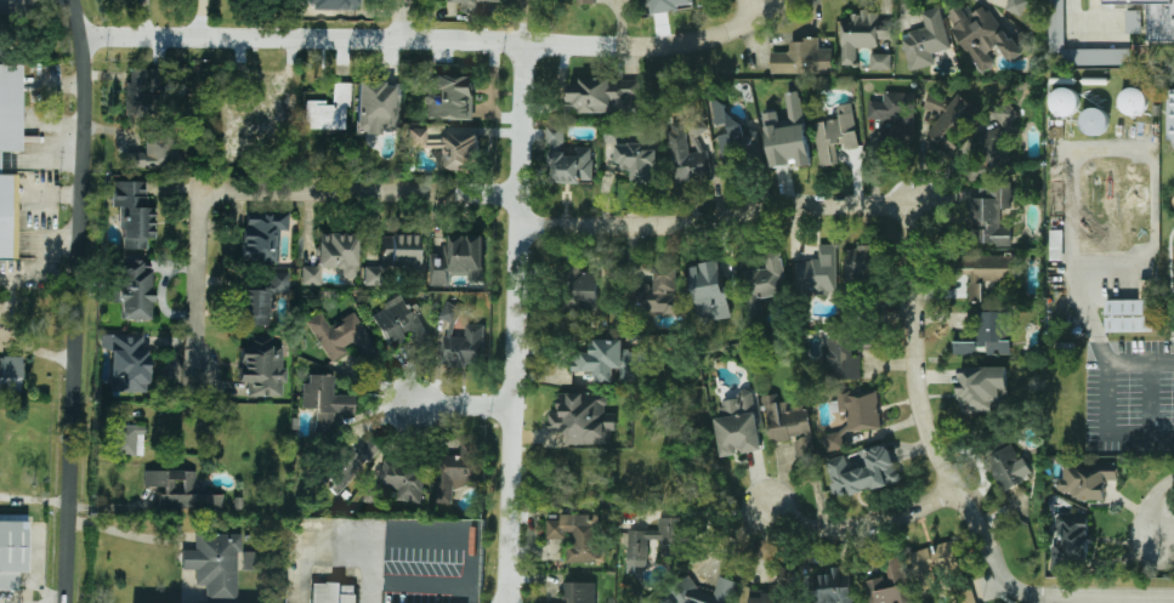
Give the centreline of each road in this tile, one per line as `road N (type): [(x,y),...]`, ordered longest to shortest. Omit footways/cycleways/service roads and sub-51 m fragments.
road 1 (residential): [(793,0),(708,40),(652,49),(87,45)]
road 2 (residential): [(67,602),(87,45),(71,0)]
road 3 (residential): [(1173,597),(1036,597),(1006,582),(929,431),(915,375),(917,209)]
road 4 (residential): [(507,602),(526,47)]
road 5 (residential): [(520,227),(687,228),(787,206),(917,209)]
road 6 (residential): [(520,197),(203,193)]
road 7 (residential): [(770,506),(804,528),(853,527),(954,491)]
road 8 (residential): [(203,193),(194,375)]

